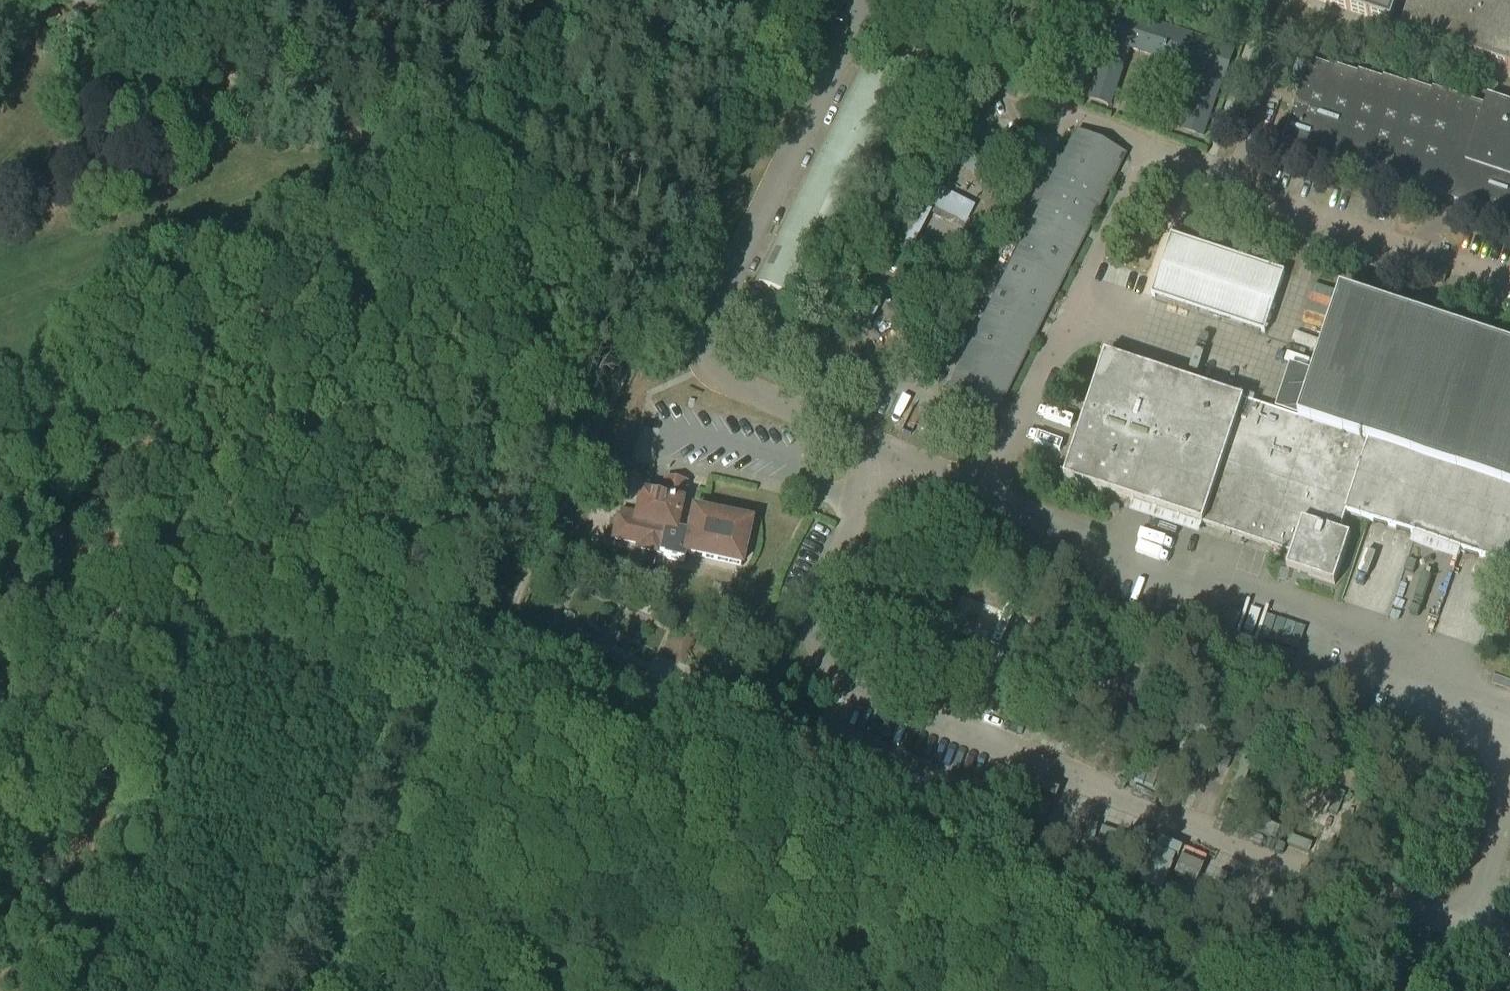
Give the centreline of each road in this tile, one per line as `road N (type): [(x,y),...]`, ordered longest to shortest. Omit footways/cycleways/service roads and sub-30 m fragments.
road 1 (track): [(322,990),(456,732)]

